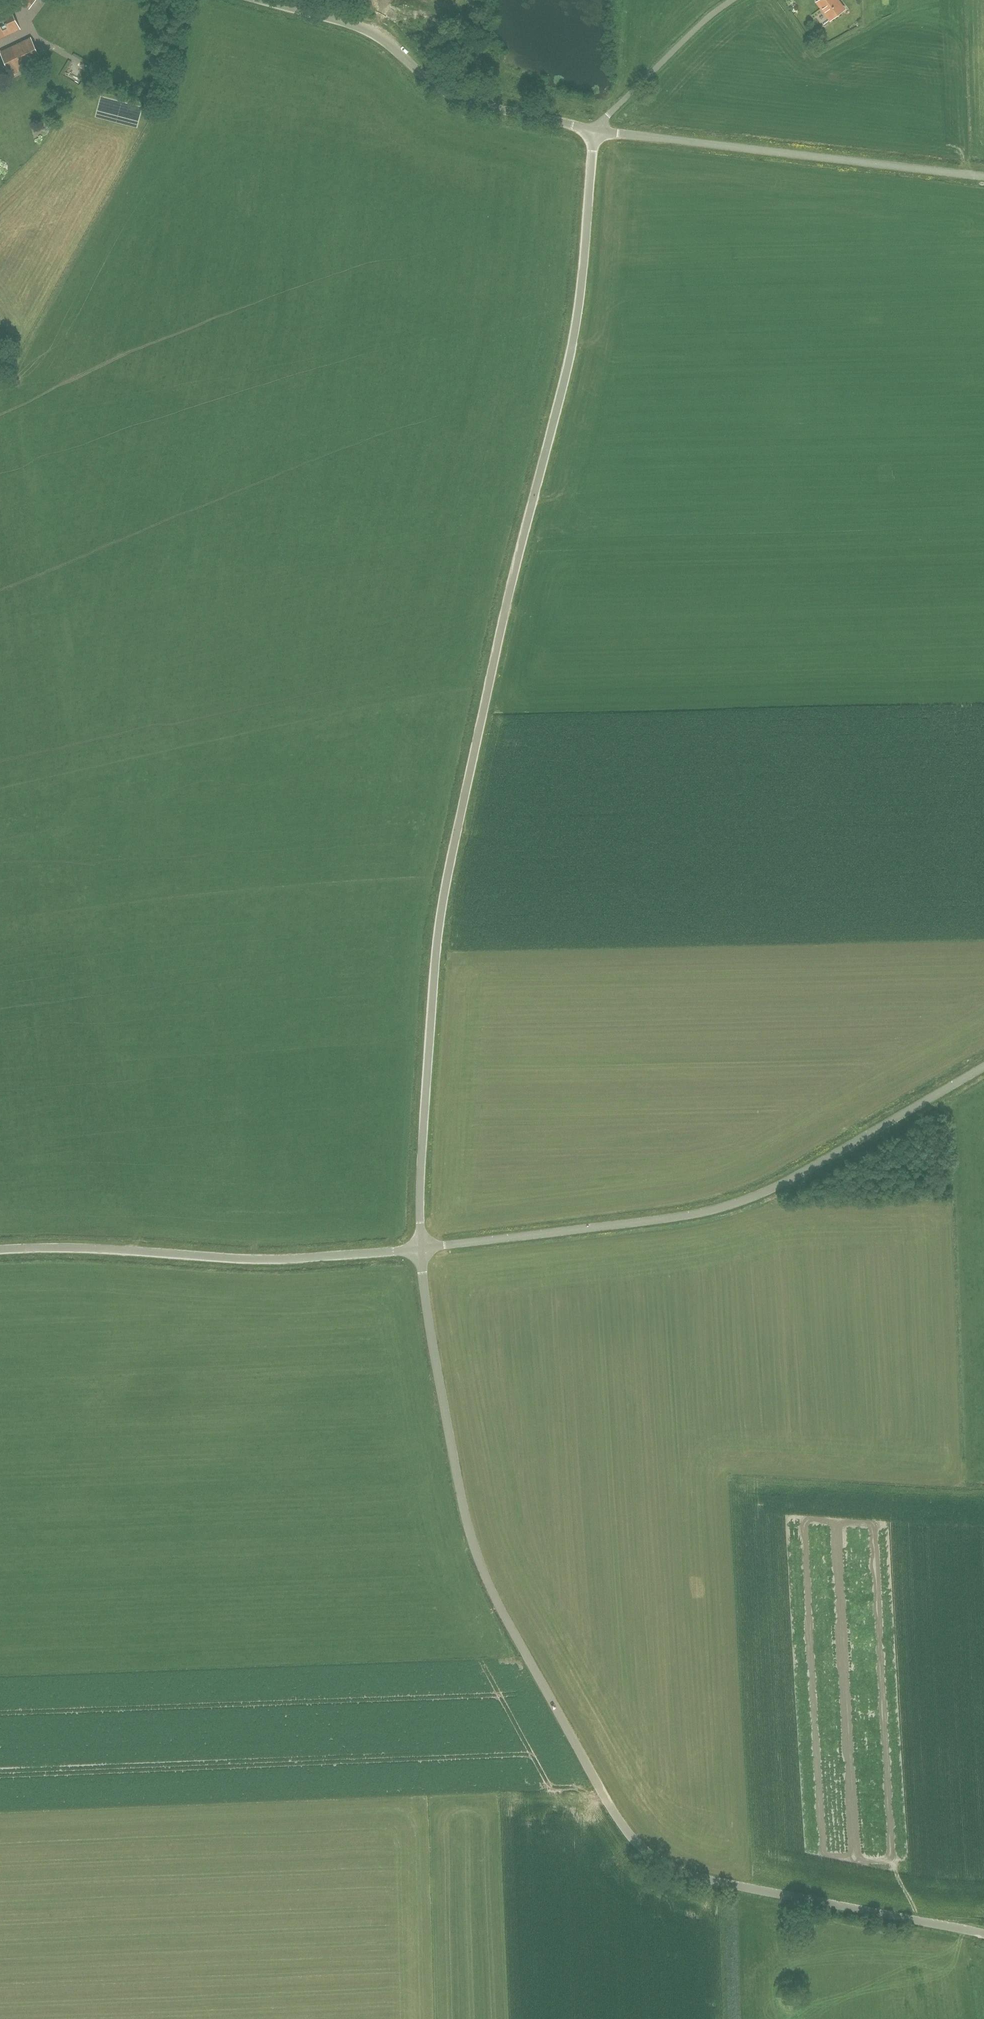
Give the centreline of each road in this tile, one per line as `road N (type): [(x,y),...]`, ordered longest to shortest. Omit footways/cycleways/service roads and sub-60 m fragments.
road 1 (unclassified): [(421,1249),(422,1133),(445,891),(575,332),(595,132)]
road 2 (unclassified): [(983,1936),(702,1878),(666,1866),(625,1830),(483,1573),(455,1466),(421,1249)]
road 3 (unclassified): [(421,1249),(741,1203),(983,1069)]
road 4 (unclassified): [(0,1250),(267,1259),(421,1249)]
road 5 (unclassified): [(983,178),(595,132)]
road 6 (unclassified): [(595,132),(459,99),(364,28),(260,0)]
road 7 (unclassified): [(595,132),(732,0)]

